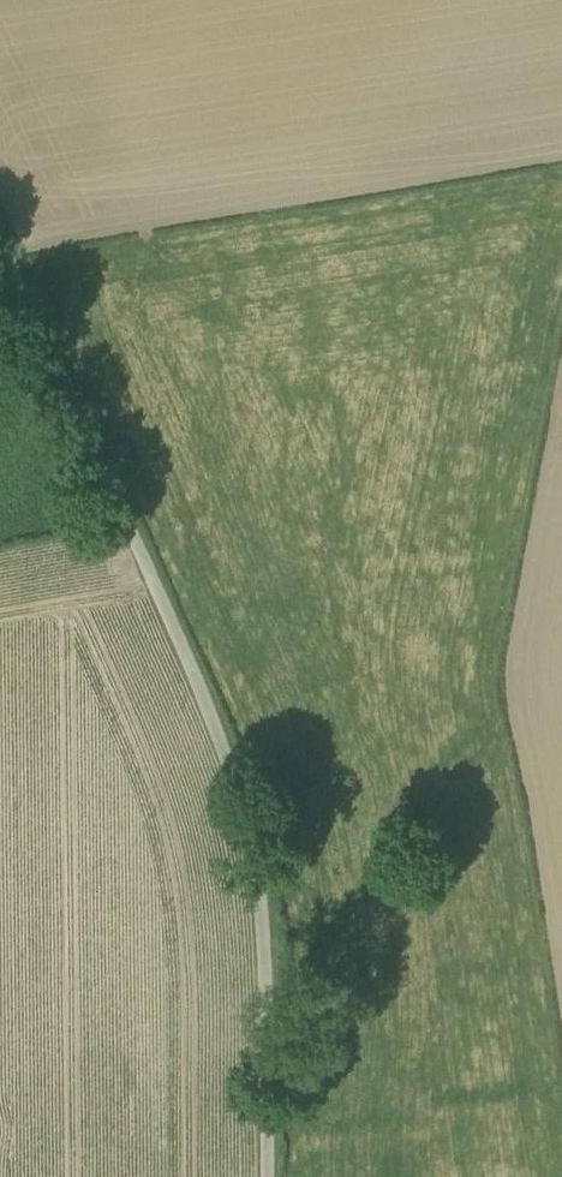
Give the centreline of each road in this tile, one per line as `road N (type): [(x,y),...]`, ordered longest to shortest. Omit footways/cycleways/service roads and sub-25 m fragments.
road 1 (residential): [(0,244),(187,655),(248,831),(260,898),(266,1176)]

